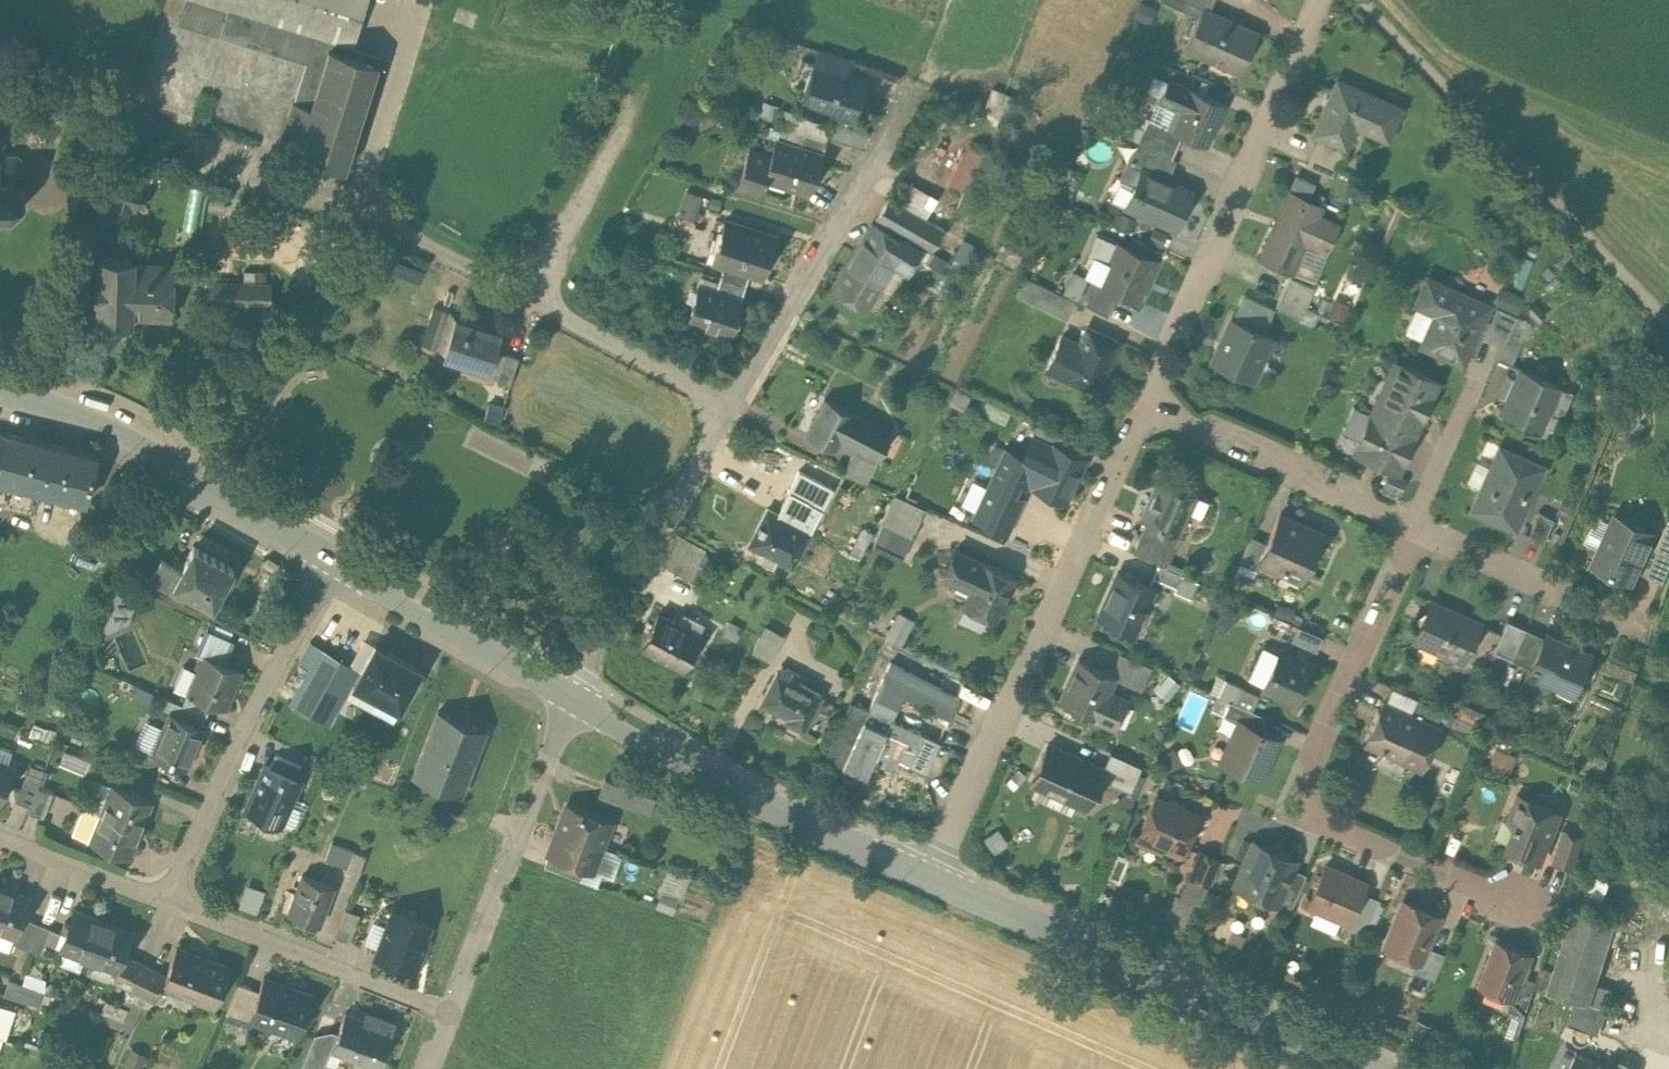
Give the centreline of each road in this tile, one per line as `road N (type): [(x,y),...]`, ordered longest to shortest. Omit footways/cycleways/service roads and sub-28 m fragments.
road 1 (residential): [(226,158),(731,404)]
road 2 (residential): [(1416,520),(1303,781),(1313,812),(1520,902)]
road 3 (residential): [(930,876),(1152,396)]
road 4 (tertiary): [(1375,1068),(930,876)]
road 5 (residential): [(1152,396),(1327,0)]
road 6 (tertiary): [(930,876),(568,695)]
road 7 (tertiary): [(339,562),(94,418),(0,392)]
road 8 (residential): [(173,894),(339,562)]
road 9 (residential): [(907,88),(870,184),(731,404)]
road 10 (residential): [(568,695),(451,1010)]
road 11 (residential): [(731,404),(568,695)]
road 12 (residential): [(173,894),(451,1010)]
road 13 (residential): [(1152,396),(1416,520)]
road 14 (tertiary): [(568,695),(339,562)]
road 15 (residential): [(1416,520),(1628,626)]
road 16 (residential): [(0,831),(173,894)]
road 17 (residential): [(1476,385),(1416,520)]

